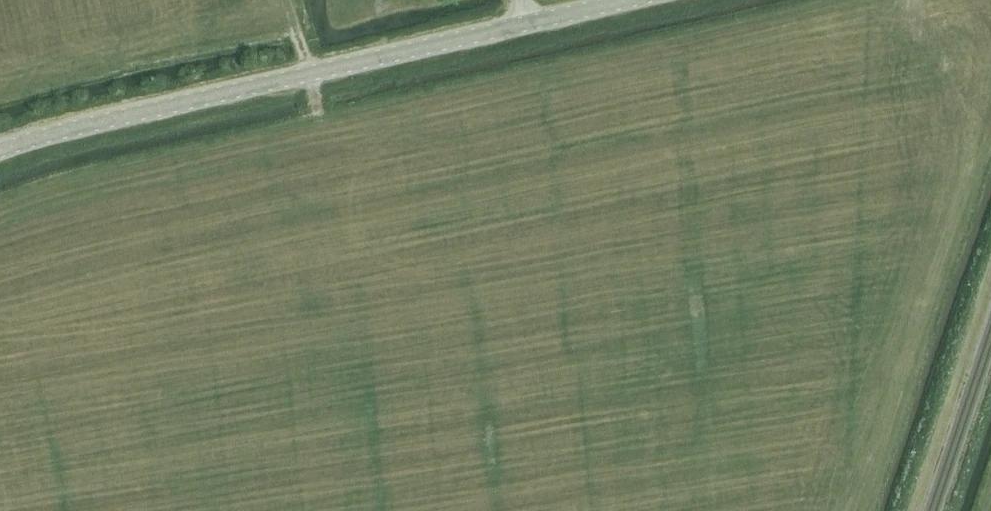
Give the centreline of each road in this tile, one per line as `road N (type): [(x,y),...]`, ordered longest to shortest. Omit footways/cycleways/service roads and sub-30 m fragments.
road 1 (tertiary): [(0,150),(631,0)]

